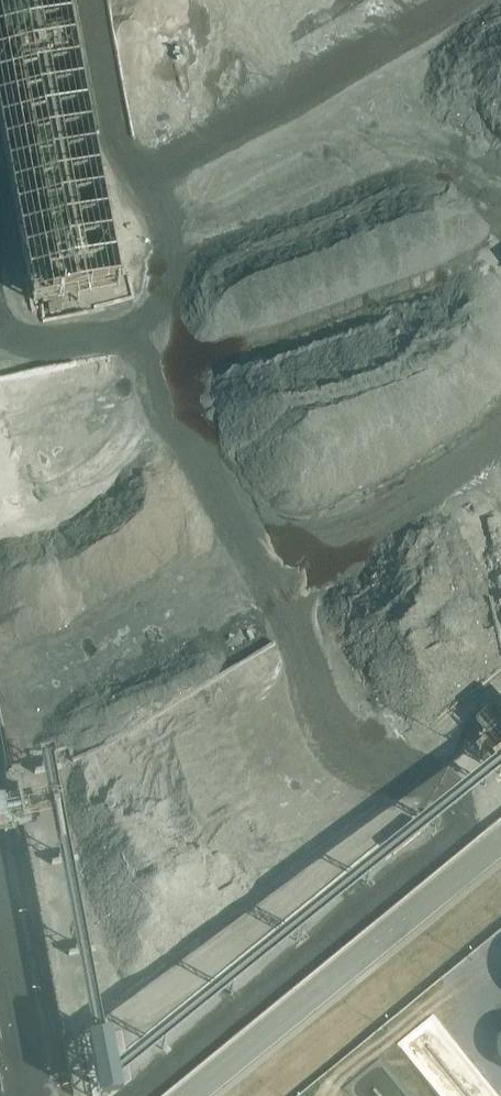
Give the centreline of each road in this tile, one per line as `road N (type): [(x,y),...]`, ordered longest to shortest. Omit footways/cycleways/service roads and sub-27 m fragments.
road 1 (unclassified): [(139,1095),(500,801)]
road 2 (unclassified): [(32,1095),(0,925)]

